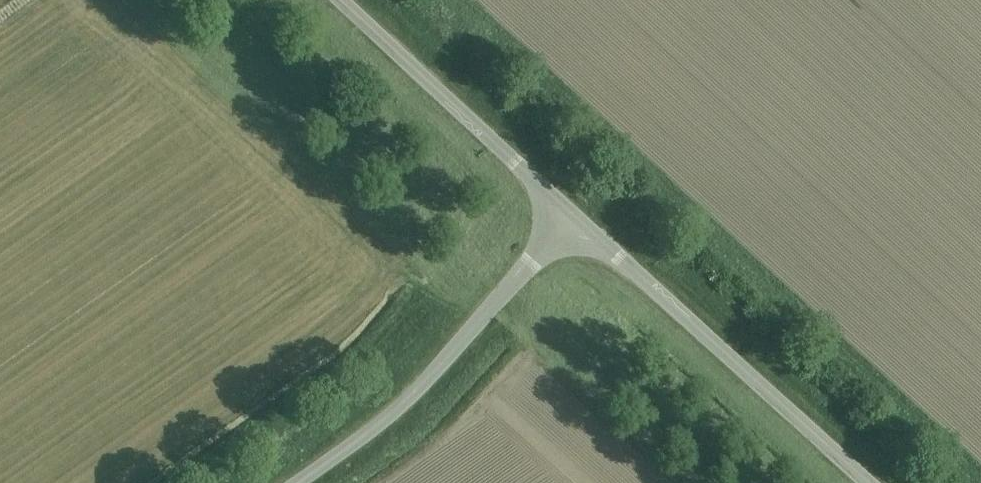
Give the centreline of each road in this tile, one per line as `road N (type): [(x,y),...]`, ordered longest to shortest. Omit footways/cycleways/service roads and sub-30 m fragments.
road 1 (unclassified): [(868,482),(568,211)]
road 2 (unclassified): [(299,482),(417,390),(568,211)]
road 3 (unclassified): [(568,211),(337,0)]

